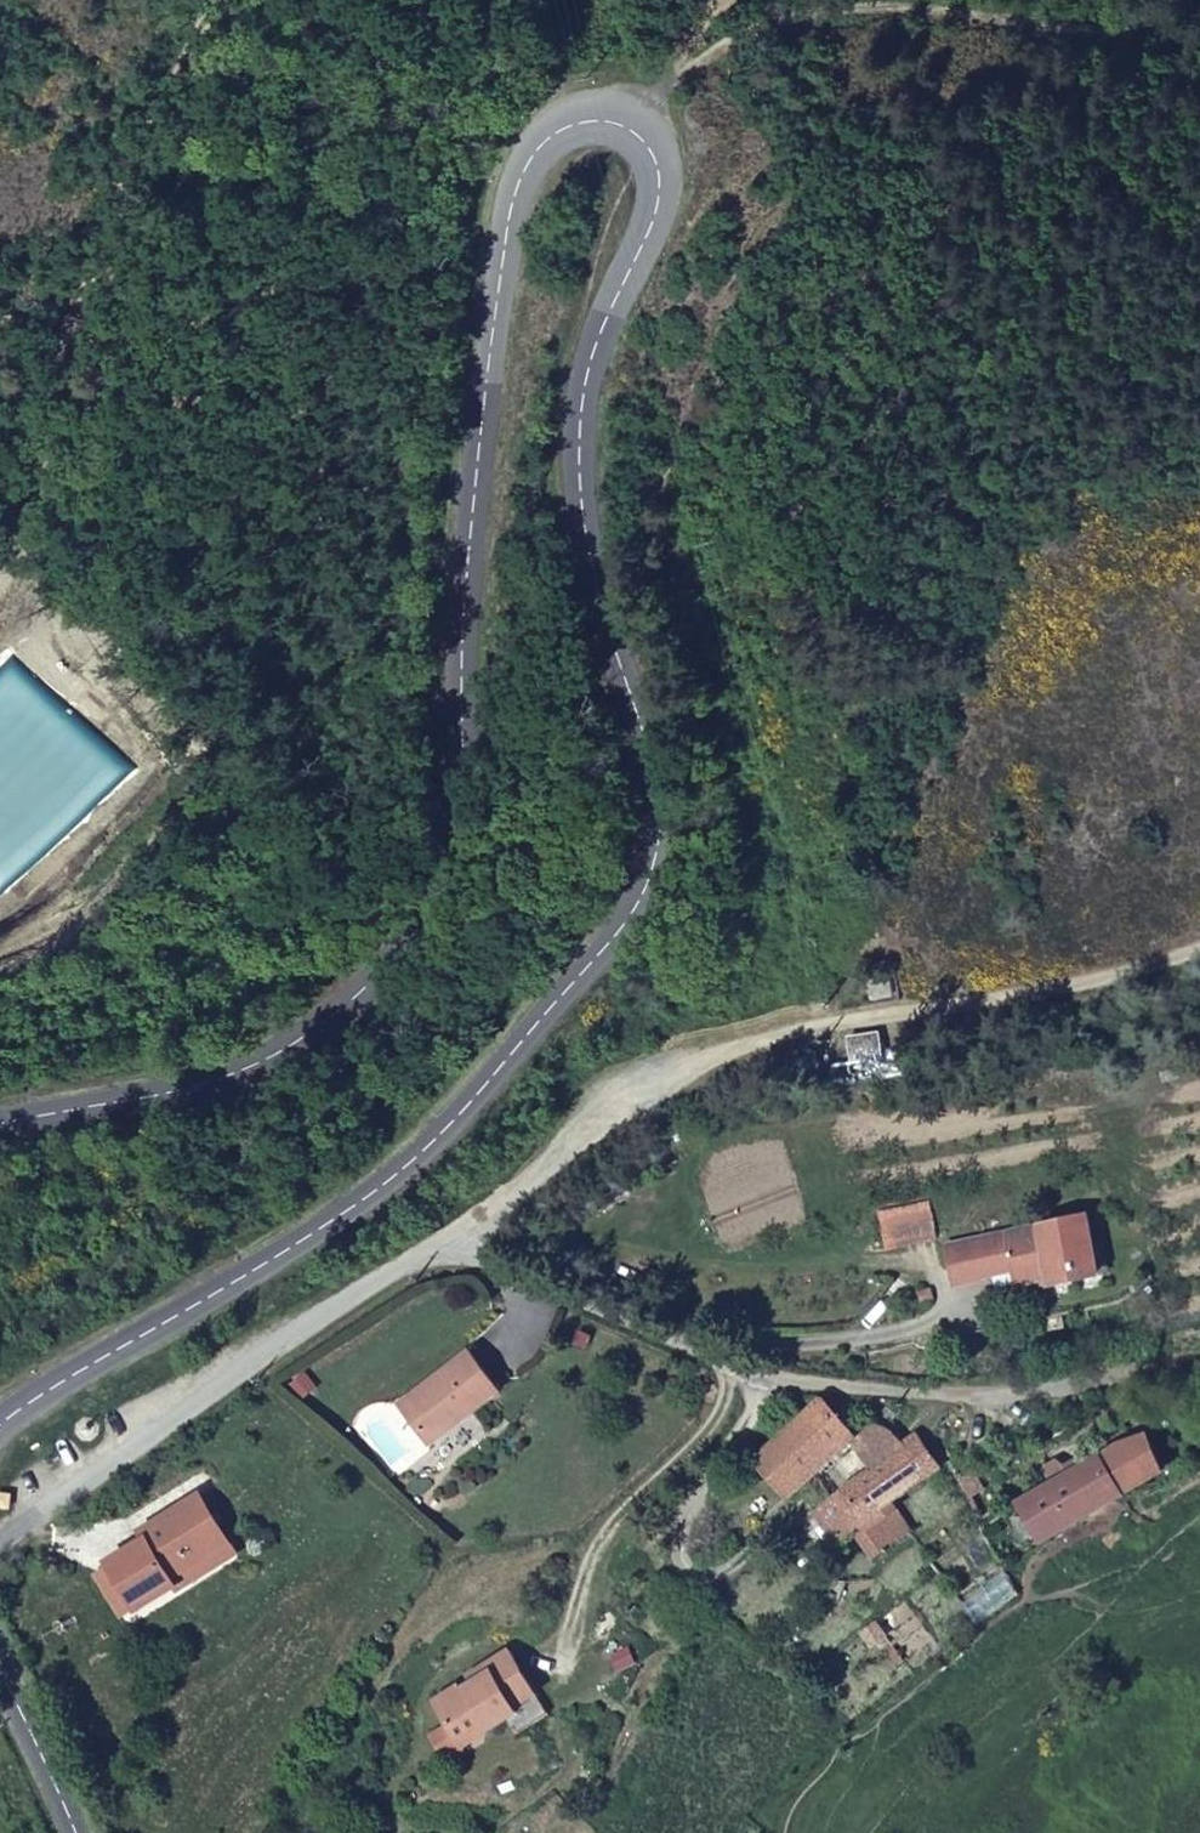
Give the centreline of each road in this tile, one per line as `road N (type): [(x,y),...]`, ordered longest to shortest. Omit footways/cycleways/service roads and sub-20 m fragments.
road 1 (secondary): [(0,1429),(397,1177),(620,931),(650,887),(661,836),(656,777),(592,558),(581,478),(589,370),(658,199),(657,170),(628,129),(606,121),(551,135),(531,159),(512,210),(470,547),(461,821),(452,878),(432,921),(324,1027),(261,1062),(191,1088),(0,1121)]
road 2 (residential): [(458,1236),(497,1265),(761,1376),(992,1395),(1105,1377)]
road 3 (unclassified): [(0,1537),(394,1268),(458,1236)]
road 4 (unclassified): [(458,1236),(612,1110),(678,1069),(797,1033),(931,1009)]
road 5 (track): [(628,129),(674,73),(778,14),(969,0)]
road 6 (track): [(931,1009),(1199,947)]
road 7 (track): [(1001,0),(1166,26),(1199,21)]
road 8 (secondary): [(76,1832),(0,1668)]

